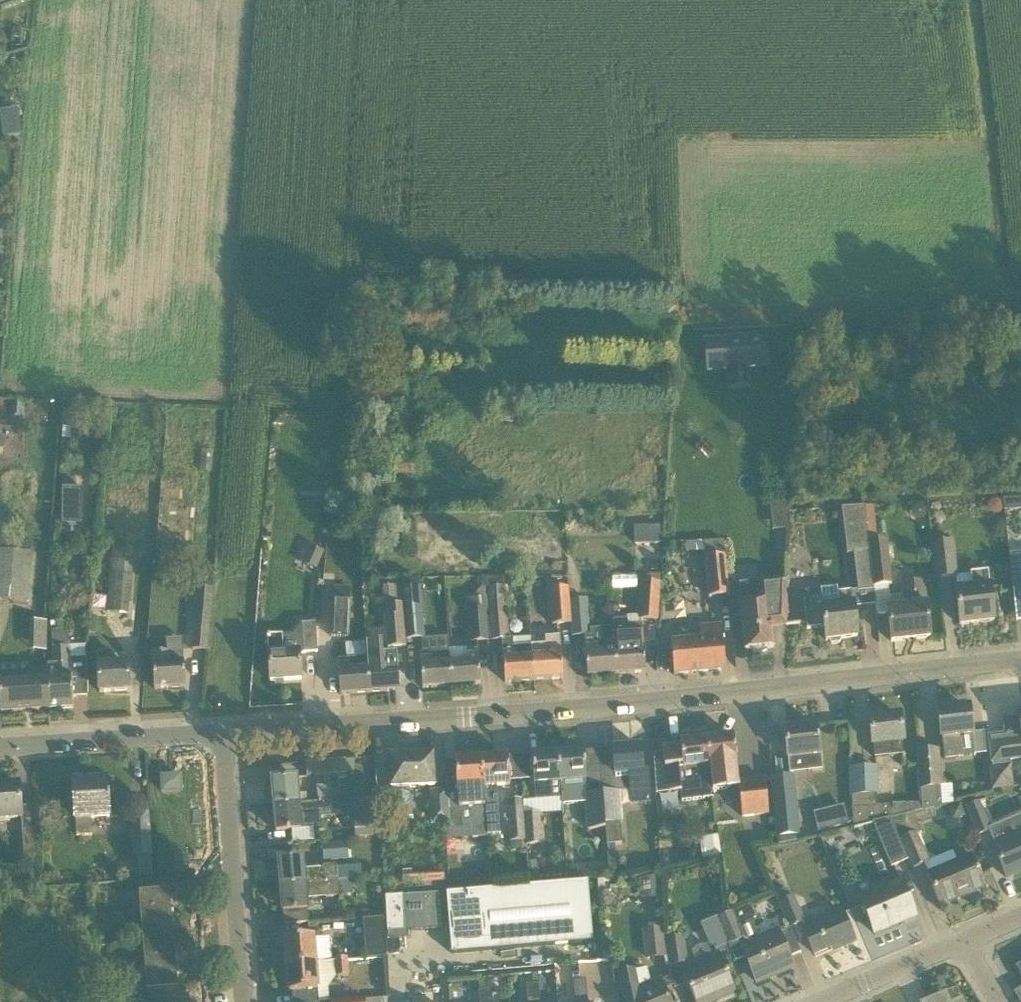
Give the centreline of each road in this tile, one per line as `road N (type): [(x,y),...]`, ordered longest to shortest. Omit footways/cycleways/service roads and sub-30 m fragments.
road 1 (residential): [(224,734),(1020,660)]
road 2 (residential): [(243,1001),(224,734)]
road 3 (residential): [(0,748),(224,734)]
road 4 (residential): [(802,1001),(956,932)]

